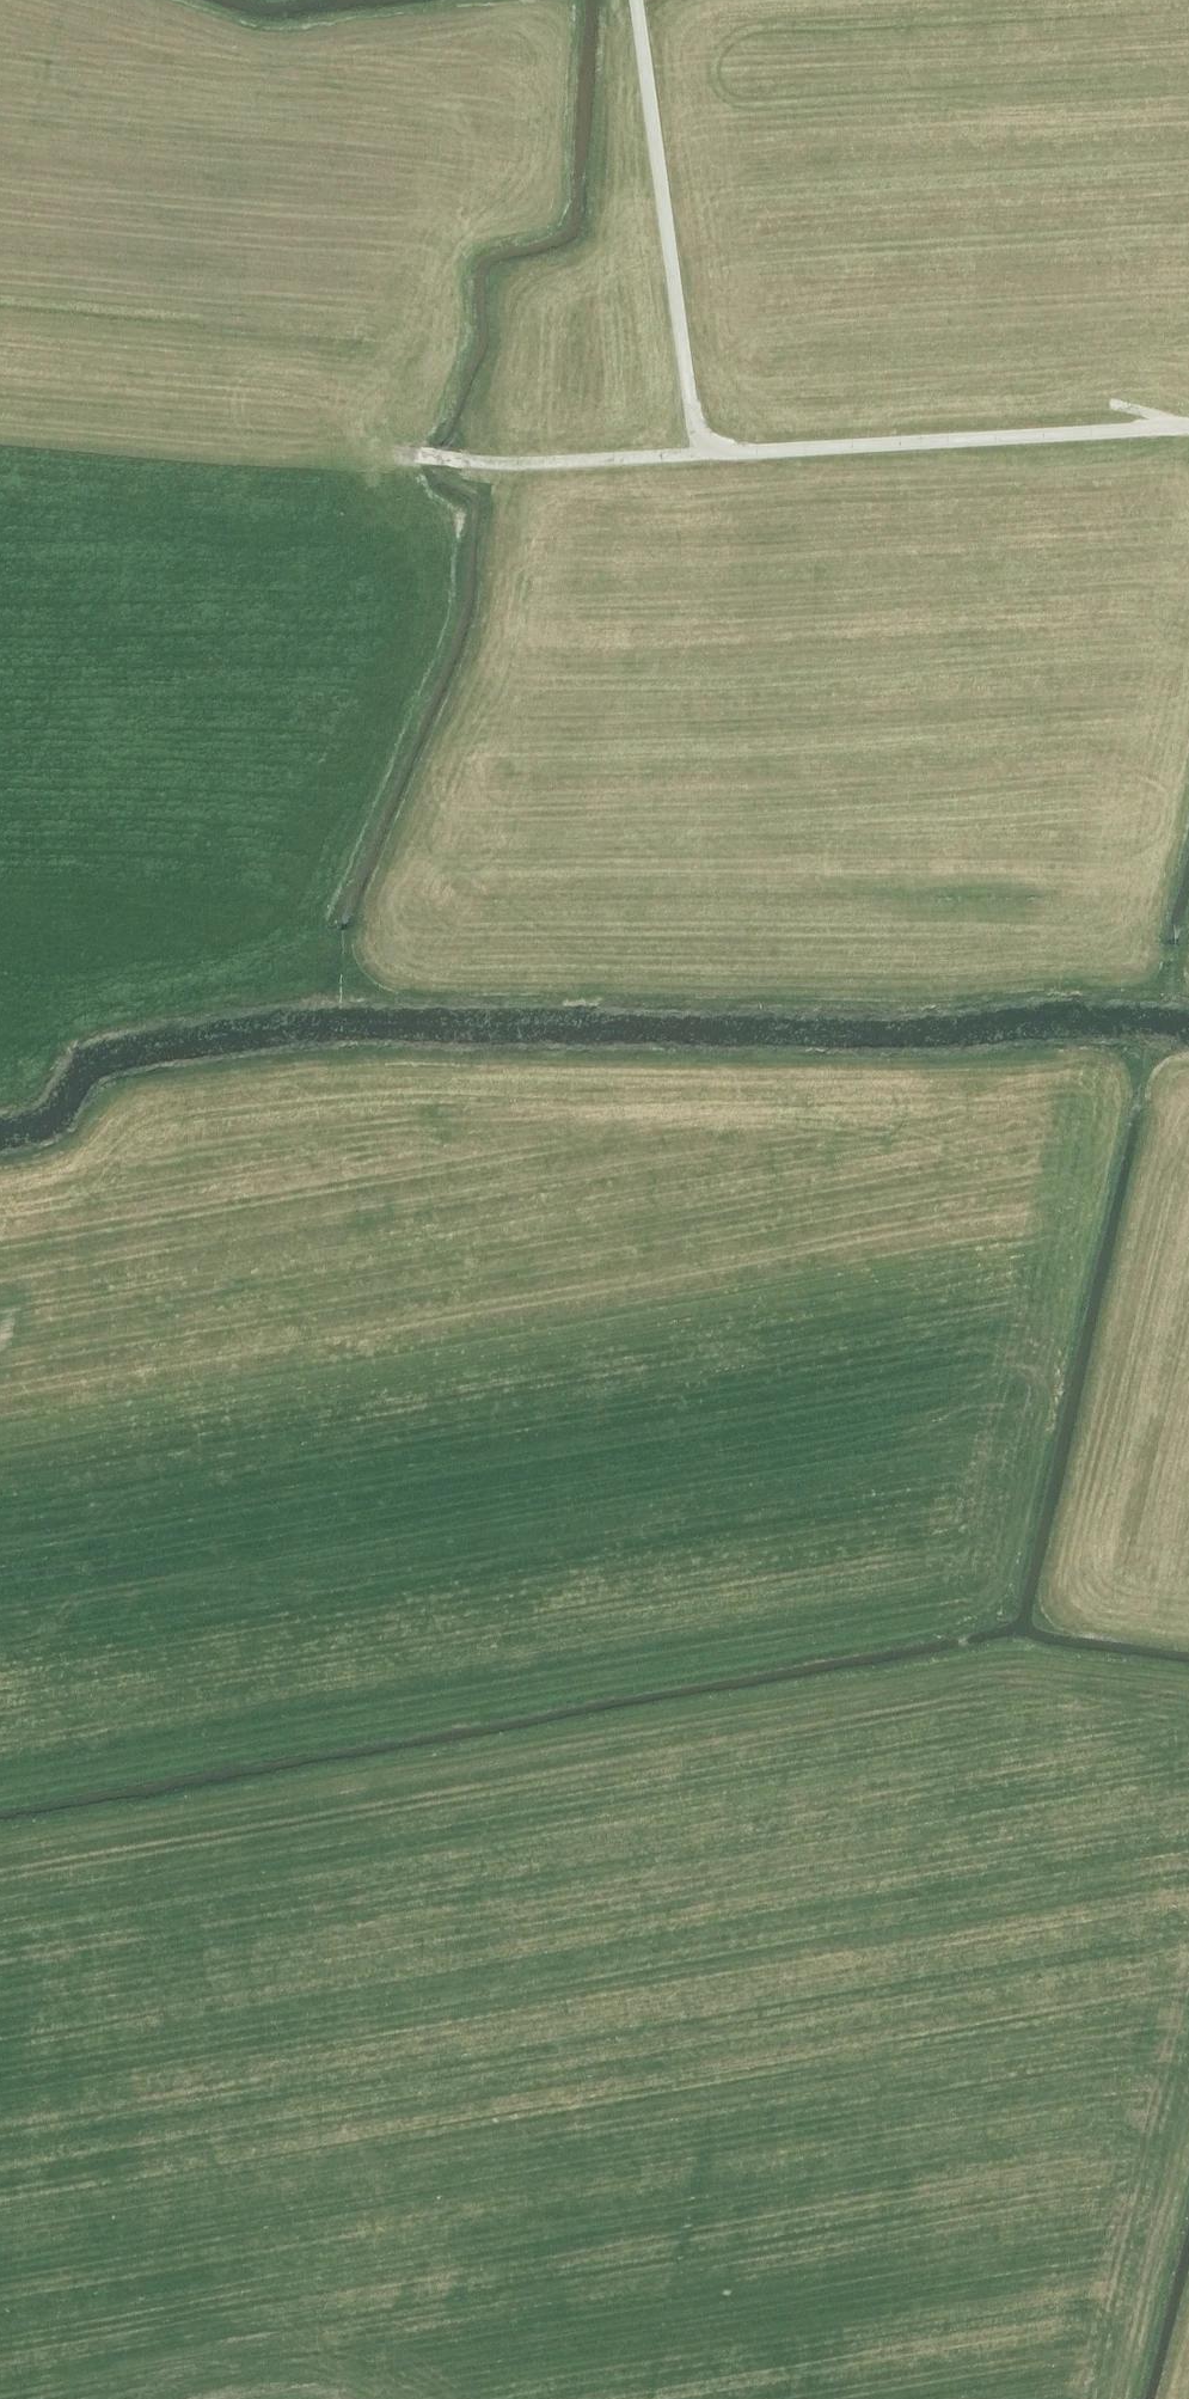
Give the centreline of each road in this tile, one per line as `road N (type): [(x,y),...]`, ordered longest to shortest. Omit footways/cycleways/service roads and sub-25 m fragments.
road 1 (track): [(1188,424),(520,463),(426,454)]
road 2 (track): [(699,453),(636,0)]

